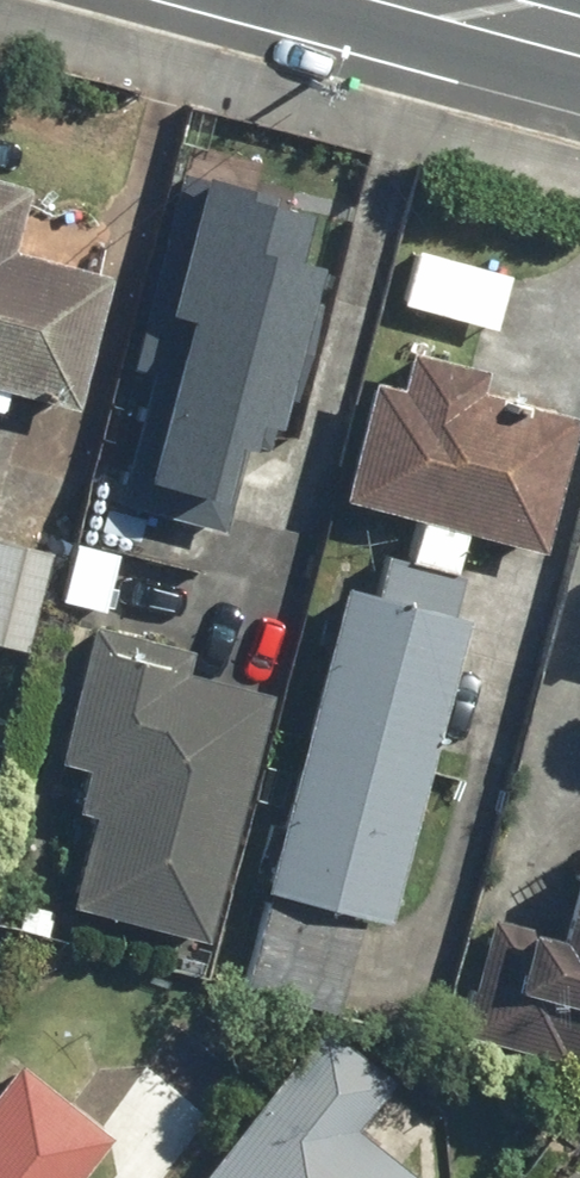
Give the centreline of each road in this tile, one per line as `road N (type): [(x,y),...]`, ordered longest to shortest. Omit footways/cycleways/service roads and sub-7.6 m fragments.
road 1 (primary): [(579,41),(428,0)]

